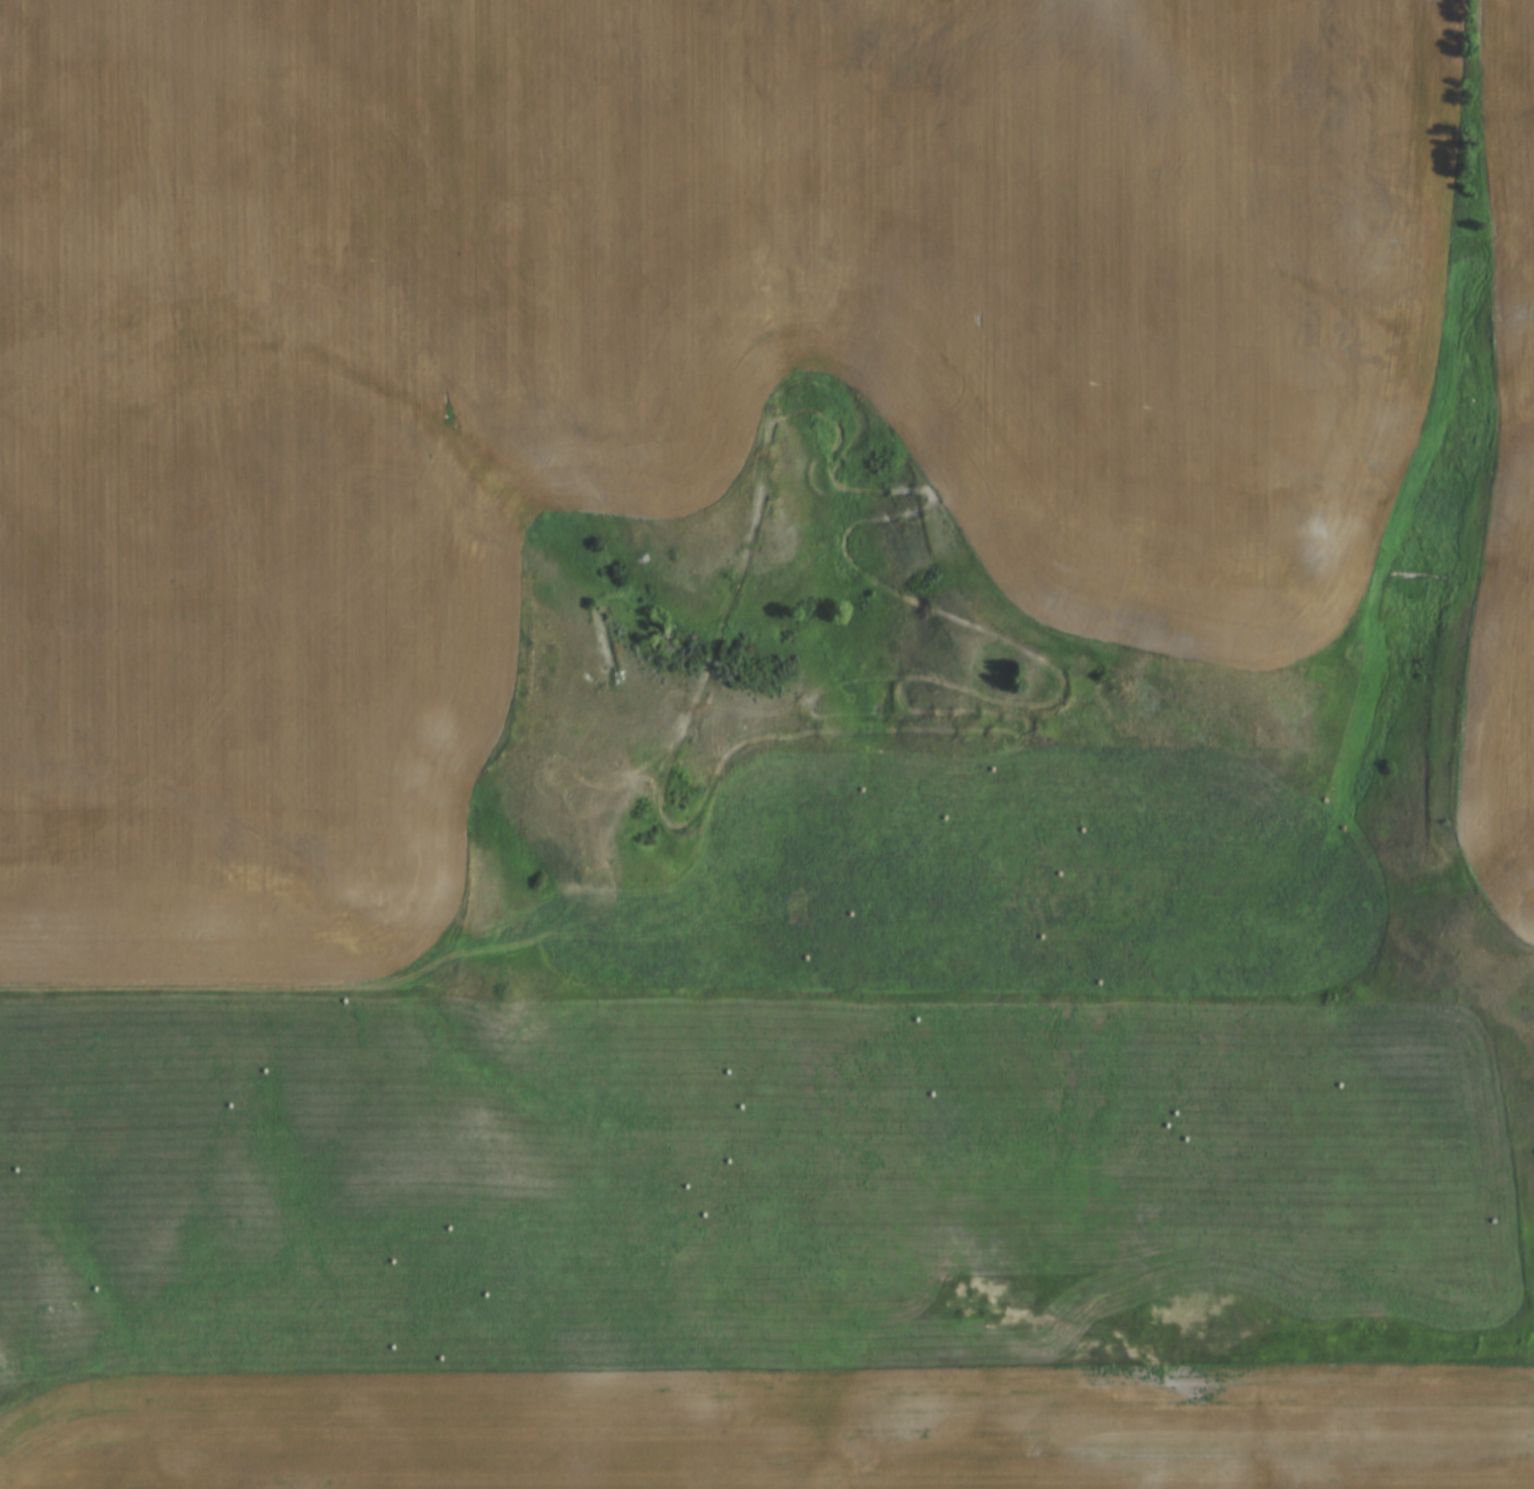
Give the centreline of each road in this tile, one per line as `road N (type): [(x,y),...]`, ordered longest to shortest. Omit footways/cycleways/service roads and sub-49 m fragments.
road 1 (track): [(0,983),(391,981),(548,934)]

